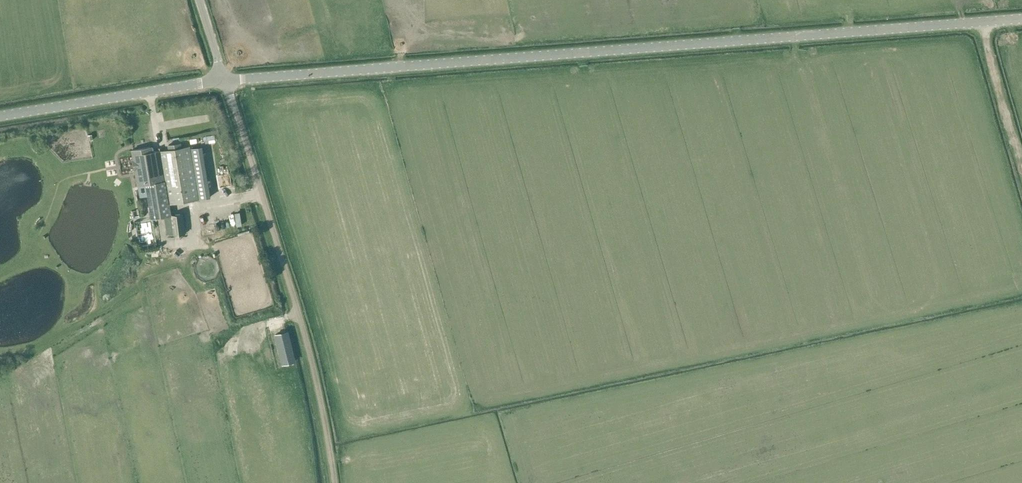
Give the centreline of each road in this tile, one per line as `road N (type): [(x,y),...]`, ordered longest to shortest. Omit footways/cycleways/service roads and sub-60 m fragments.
road 1 (unclassified): [(1021,19),(224,80)]
road 2 (unclassified): [(333,482),(312,368),(224,80)]
road 3 (unclassified): [(224,80),(0,115)]
road 4 (track): [(1021,171),(979,22)]

